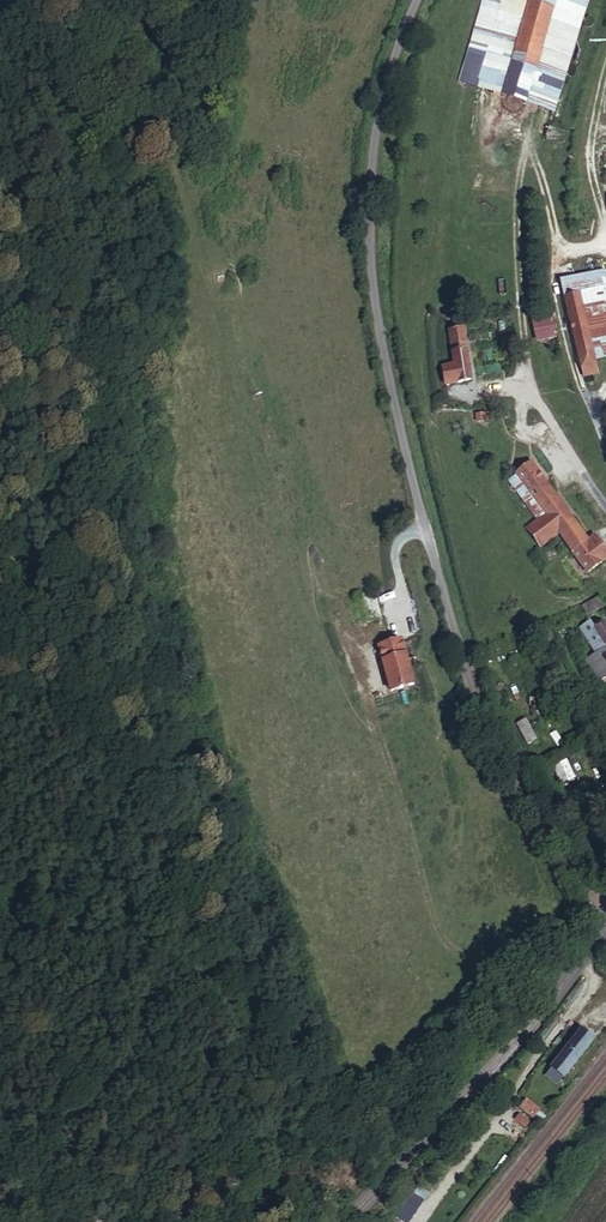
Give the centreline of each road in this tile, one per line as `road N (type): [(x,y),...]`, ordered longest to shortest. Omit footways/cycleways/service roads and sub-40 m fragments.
road 1 (unclassified): [(419,0),(368,168),(370,302),(464,658),(513,771),(605,926)]
road 2 (secondary): [(357,1221),(605,928)]
road 3 (track): [(605,501),(534,392),(523,341)]

